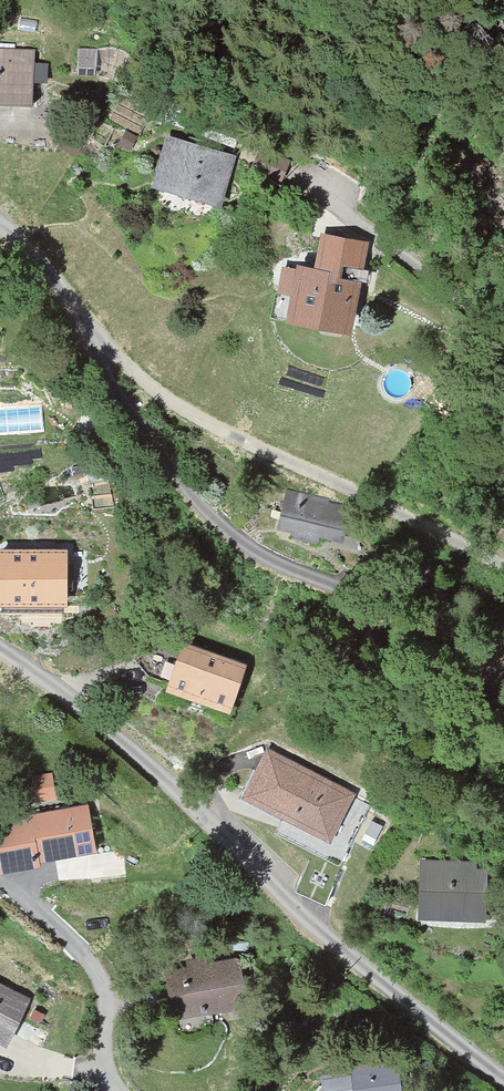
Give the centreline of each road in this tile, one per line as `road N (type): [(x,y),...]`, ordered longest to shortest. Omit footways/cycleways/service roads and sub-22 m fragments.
road 1 (residential): [(503,1082),(302,912),(194,803),(0,650)]
road 2 (residential): [(0,219),(110,350),(162,397),(236,436)]

